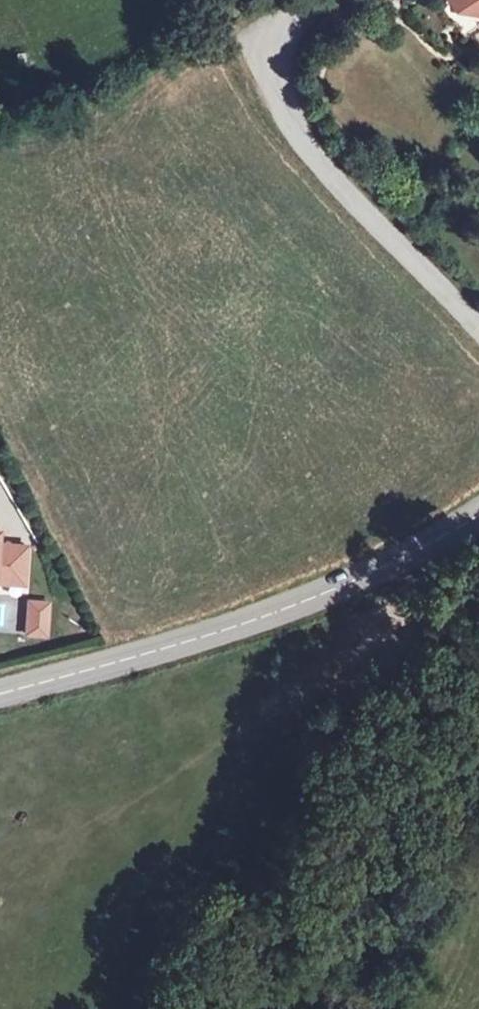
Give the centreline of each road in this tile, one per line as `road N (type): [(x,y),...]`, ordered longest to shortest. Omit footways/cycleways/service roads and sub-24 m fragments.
road 1 (tertiary): [(0,695),(261,619),(478,517)]
road 2 (residential): [(478,319),(310,157),(294,88),(305,10),(319,0)]

